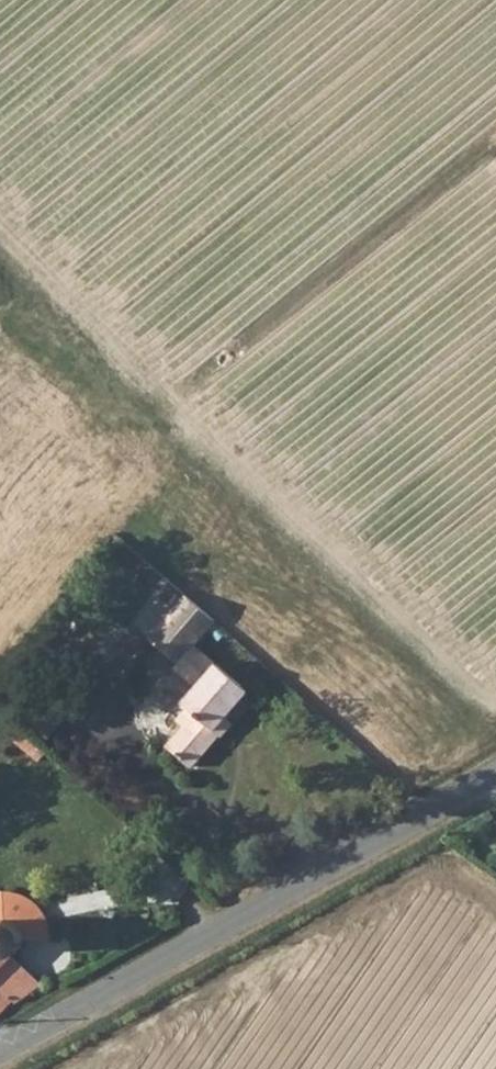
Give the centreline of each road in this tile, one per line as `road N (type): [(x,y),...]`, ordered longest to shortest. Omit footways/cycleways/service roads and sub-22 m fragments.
road 1 (unclassified): [(1,1056),(495,773)]

